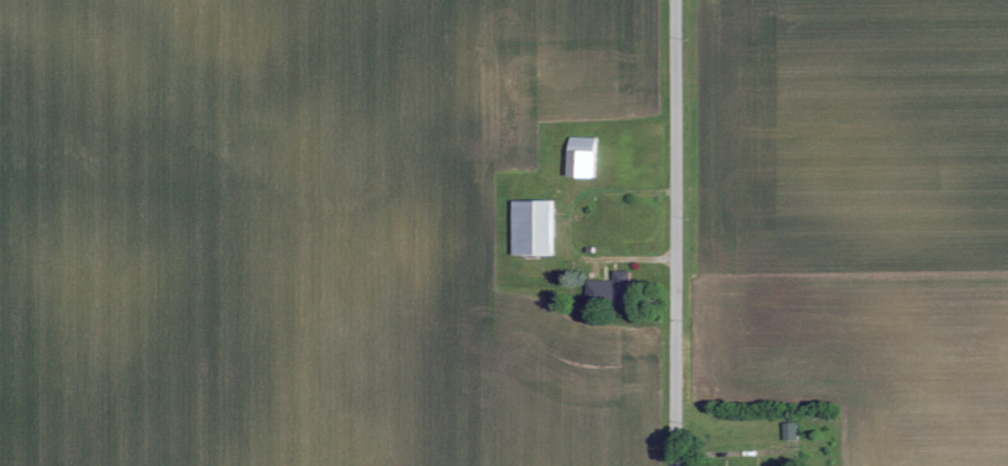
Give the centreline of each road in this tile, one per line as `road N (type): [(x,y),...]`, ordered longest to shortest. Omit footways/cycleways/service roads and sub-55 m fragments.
road 1 (tertiary): [(678,465),(677,0)]

